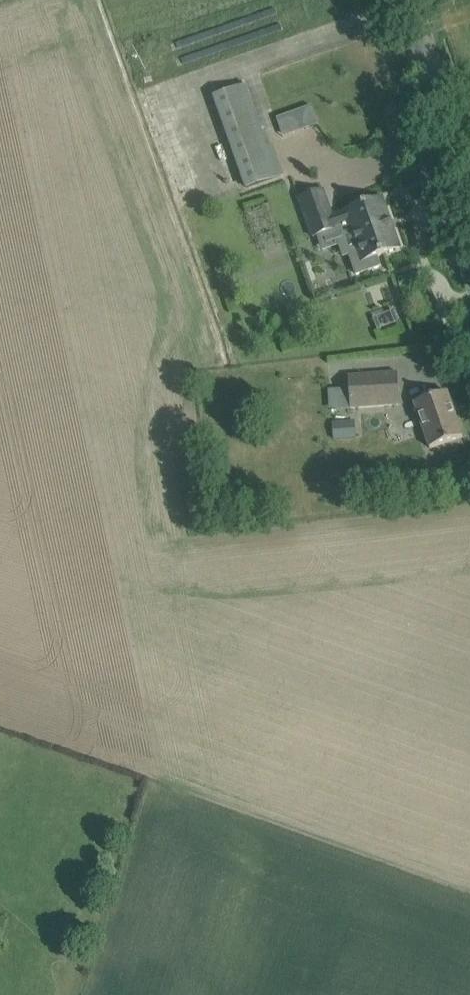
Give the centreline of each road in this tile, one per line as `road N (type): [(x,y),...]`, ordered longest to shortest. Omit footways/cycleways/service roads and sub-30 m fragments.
road 1 (unclassified): [(469,181),(406,0)]

